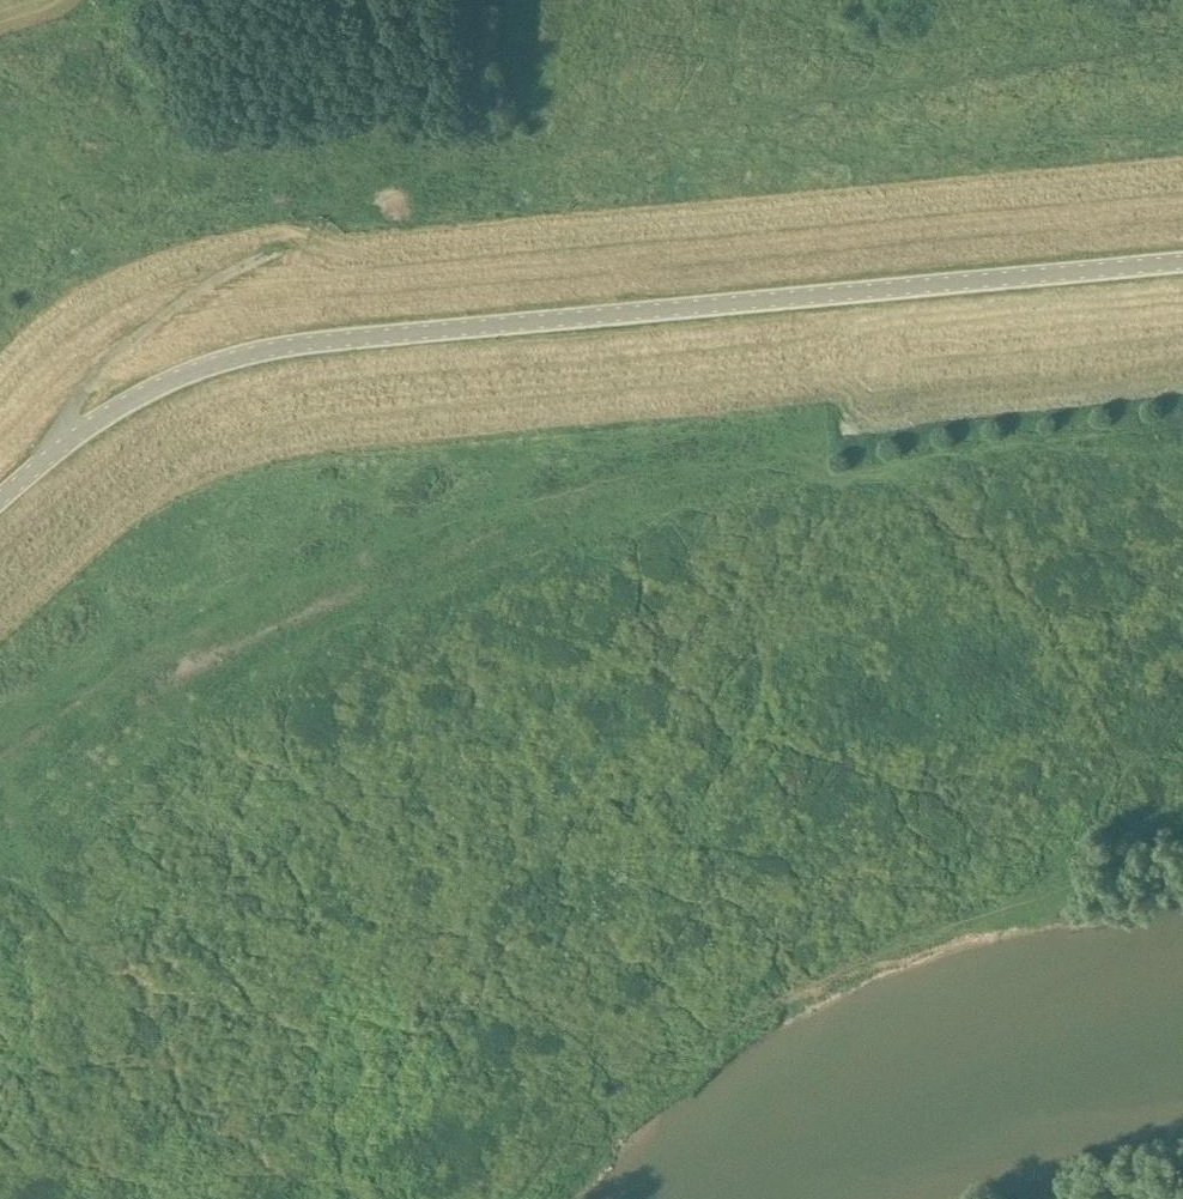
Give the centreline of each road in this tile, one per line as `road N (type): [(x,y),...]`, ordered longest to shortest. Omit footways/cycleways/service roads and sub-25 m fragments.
road 1 (unclassified): [(0,499),(78,430),(151,383),(227,351),(290,336),(1182,260)]
road 2 (track): [(335,225),(193,288),(129,333),(62,412),(52,452)]

